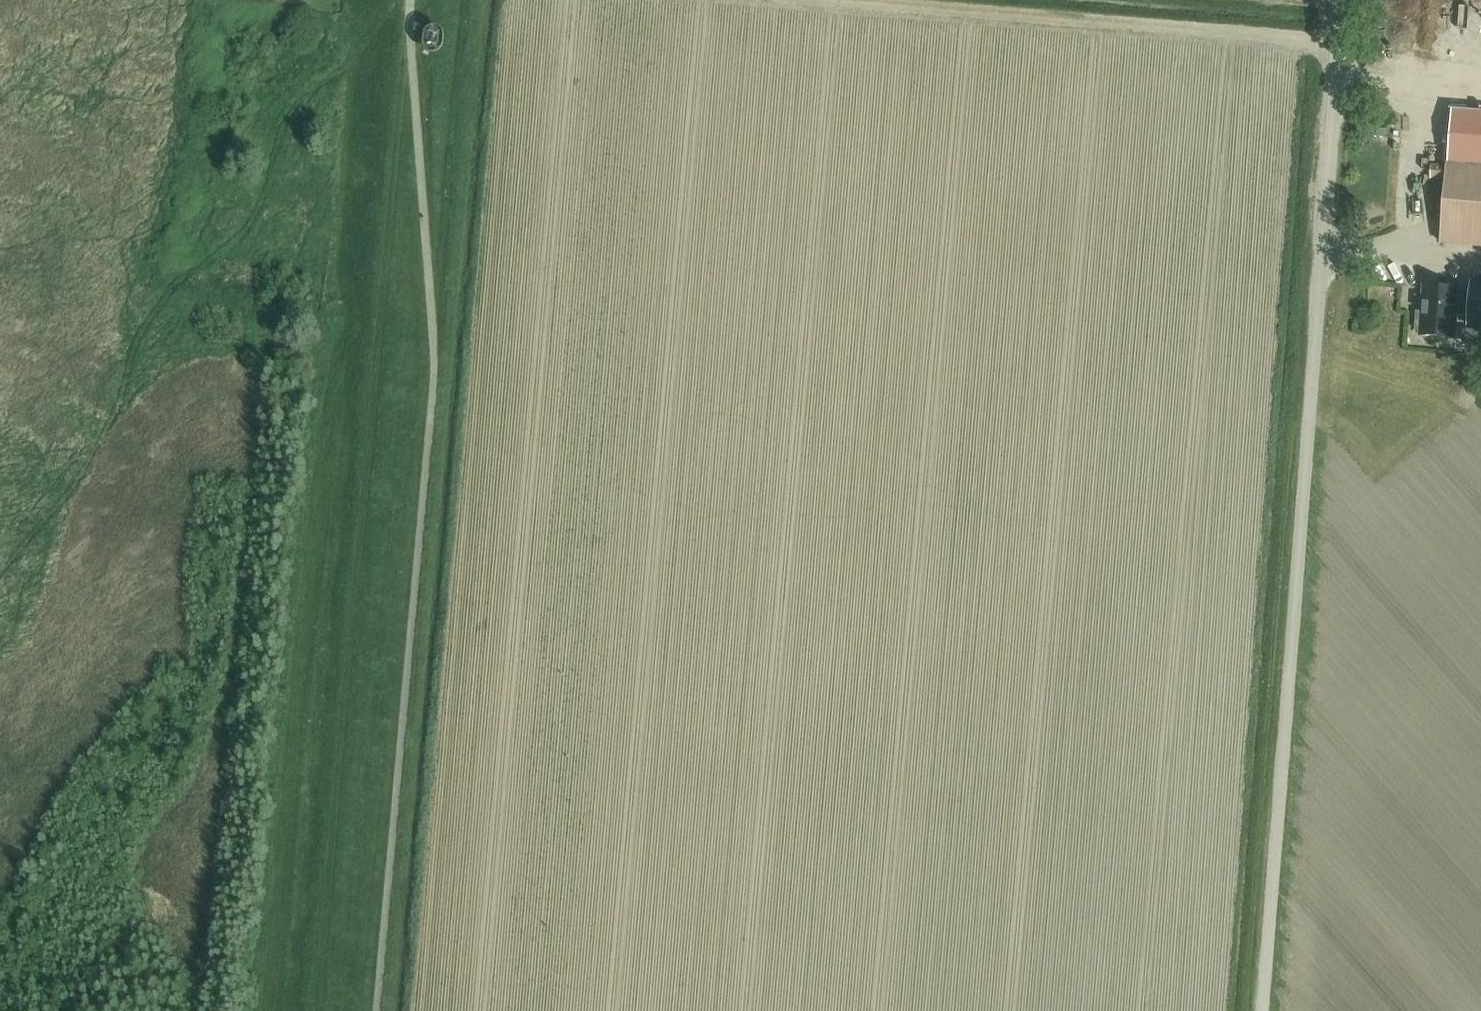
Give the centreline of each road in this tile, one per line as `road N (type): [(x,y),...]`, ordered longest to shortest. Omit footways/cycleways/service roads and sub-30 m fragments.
road 1 (unclassified): [(1265,1010),(1341,0)]
road 2 (track): [(852,0),(1338,42)]

